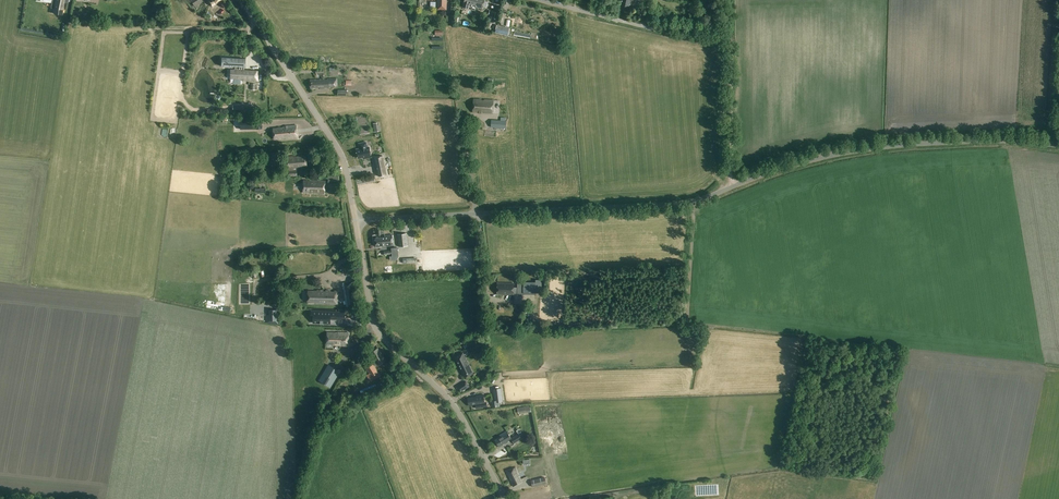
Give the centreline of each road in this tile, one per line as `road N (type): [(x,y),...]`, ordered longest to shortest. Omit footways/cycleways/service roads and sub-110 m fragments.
road 1 (unclassified): [(355,220),(688,202),(814,159),(884,146),(1058,145)]
road 2 (unclassified): [(505,498),(455,408),(374,324),(355,220)]
road 3 (unclassified): [(355,220),(344,161),(243,0)]
road 4 (track): [(729,43),(731,186)]
road 5 (unclassified): [(539,0),(655,29)]

